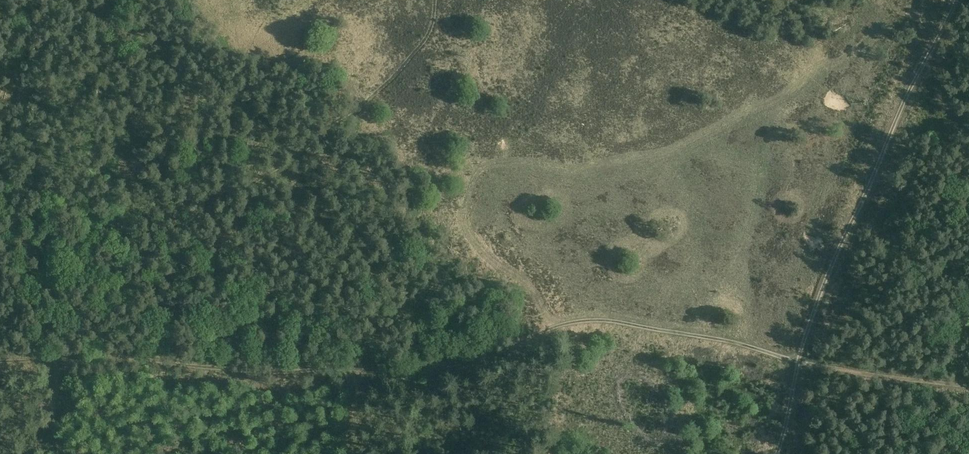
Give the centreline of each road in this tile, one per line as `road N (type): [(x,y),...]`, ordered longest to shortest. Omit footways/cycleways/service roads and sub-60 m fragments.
road 1 (track): [(0,359),(129,359),(235,371),(455,368),(587,324),(968,387)]
road 2 (track): [(434,0),(423,46),(383,94),(175,239),(159,362)]
road 3 (track): [(952,0),(798,360),(778,453)]

